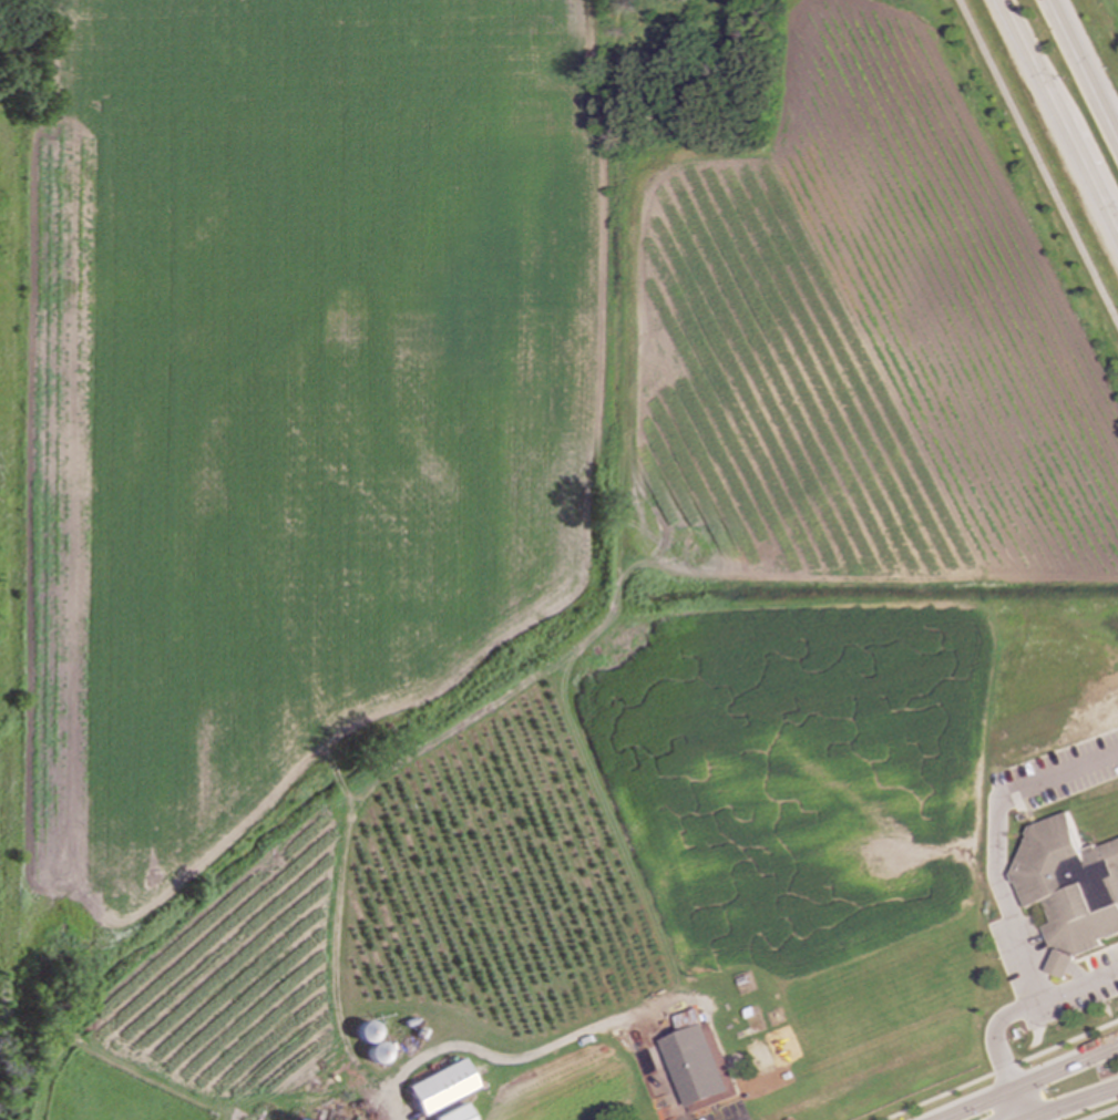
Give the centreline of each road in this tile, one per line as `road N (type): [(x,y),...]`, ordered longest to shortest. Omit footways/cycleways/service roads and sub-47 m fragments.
road 1 (secondary): [(994,0),(1117,252)]
road 2 (secondary): [(1117,1045),(944,1119)]
road 3 (secondary): [(1117,147),(1043,0)]

